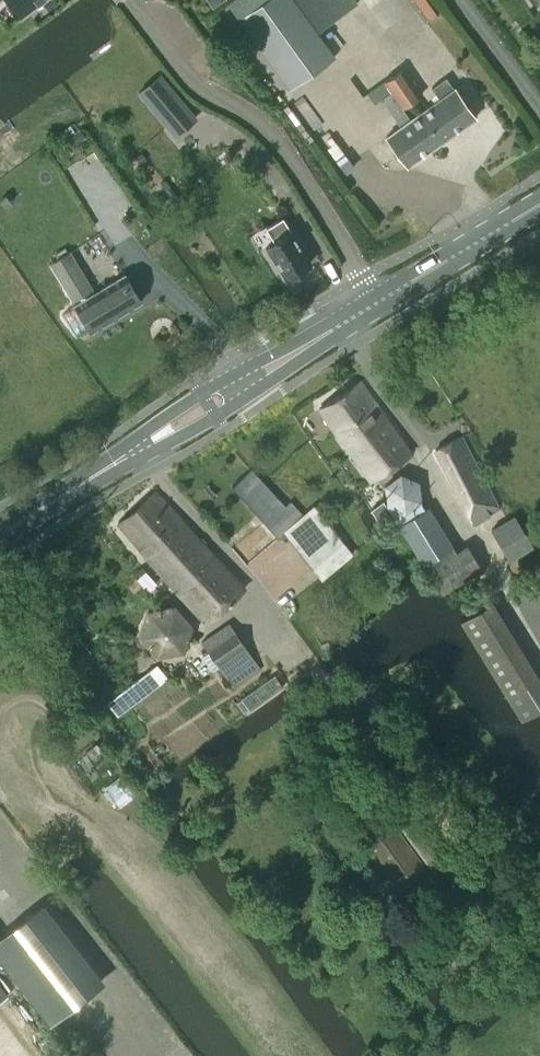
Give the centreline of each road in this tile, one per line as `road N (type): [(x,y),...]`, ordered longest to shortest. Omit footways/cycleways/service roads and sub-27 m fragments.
road 1 (primary): [(0,540),(374,305)]
road 2 (residential): [(374,305),(261,118),(176,57),(128,0)]
road 3 (primary): [(374,305),(539,205)]
road 4 (residential): [(539,106),(468,0)]

